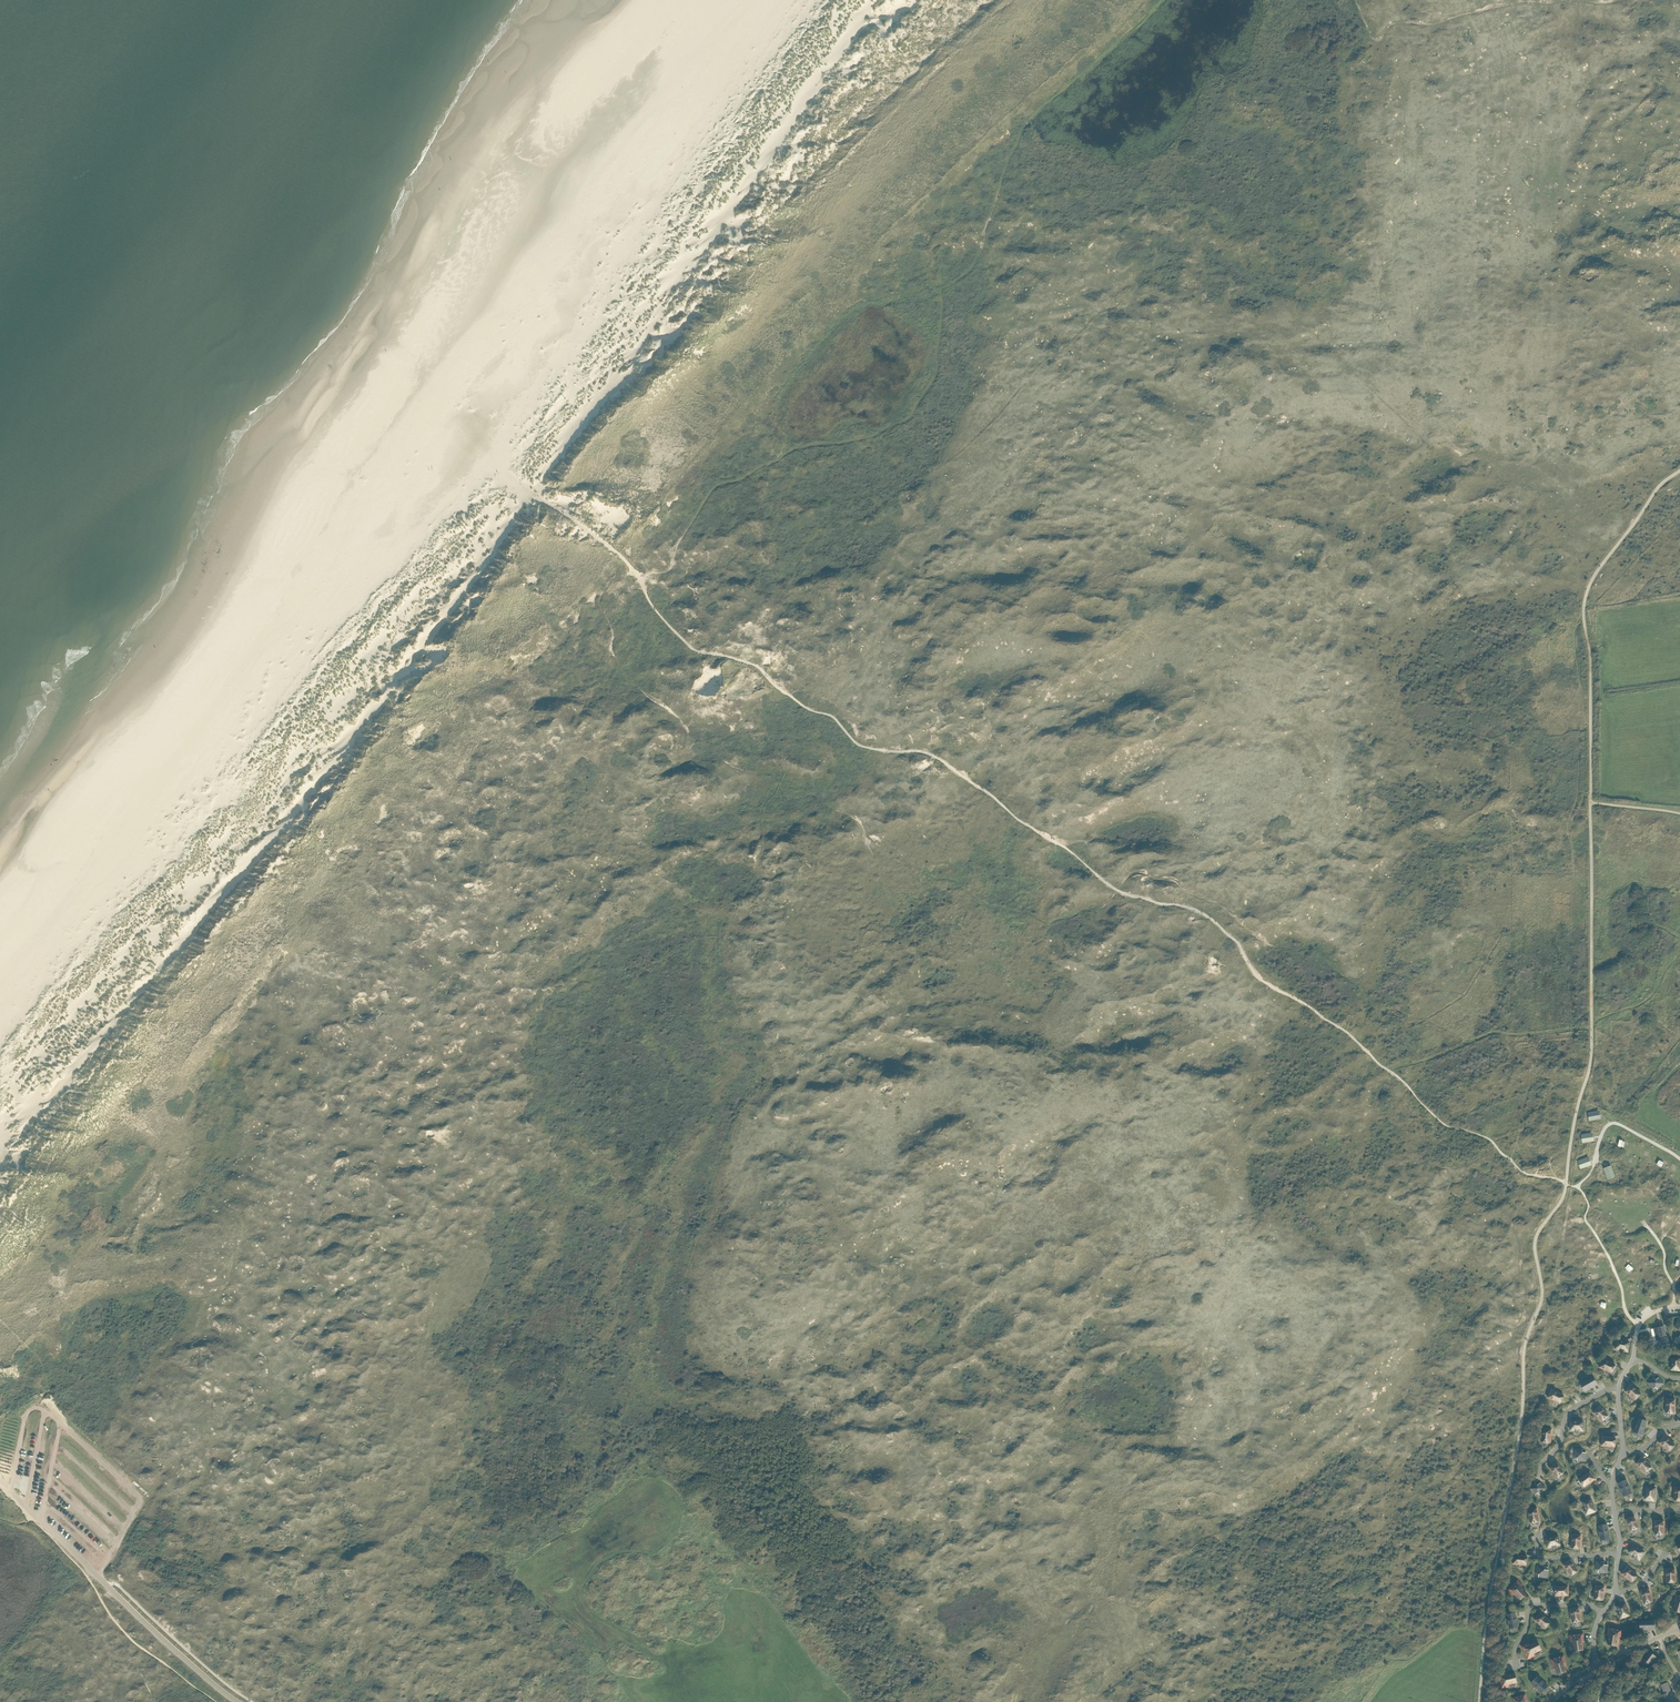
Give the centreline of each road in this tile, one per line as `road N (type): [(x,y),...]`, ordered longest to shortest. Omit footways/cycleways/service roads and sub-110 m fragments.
road 1 (track): [(1387,1069),(1312,1008),(1260,979),(1238,943),(1208,917),(1118,892),(932,757),(861,747),(834,718),(804,707),(760,670),(687,647),(611,549),(502,475)]
road 2 (track): [(1159,0),(1023,128),(977,263),(939,292),(939,361),(910,418),(871,436),(797,448),(718,485),(679,540),(670,569),(637,576)]
road 3 (track): [(1387,1069),(1490,1034),(1592,1024),(1646,1000),(1679,950)]
road 4 (unclassified): [(237,1701),(0,1483)]
road 5 (track): [(1560,0),(1513,3),(1436,24),(1391,24),(1375,39),(1332,0)]
road 6 (track): [(1566,1185),(1524,1173),(1486,1137),(1443,1124),(1387,1069)]

